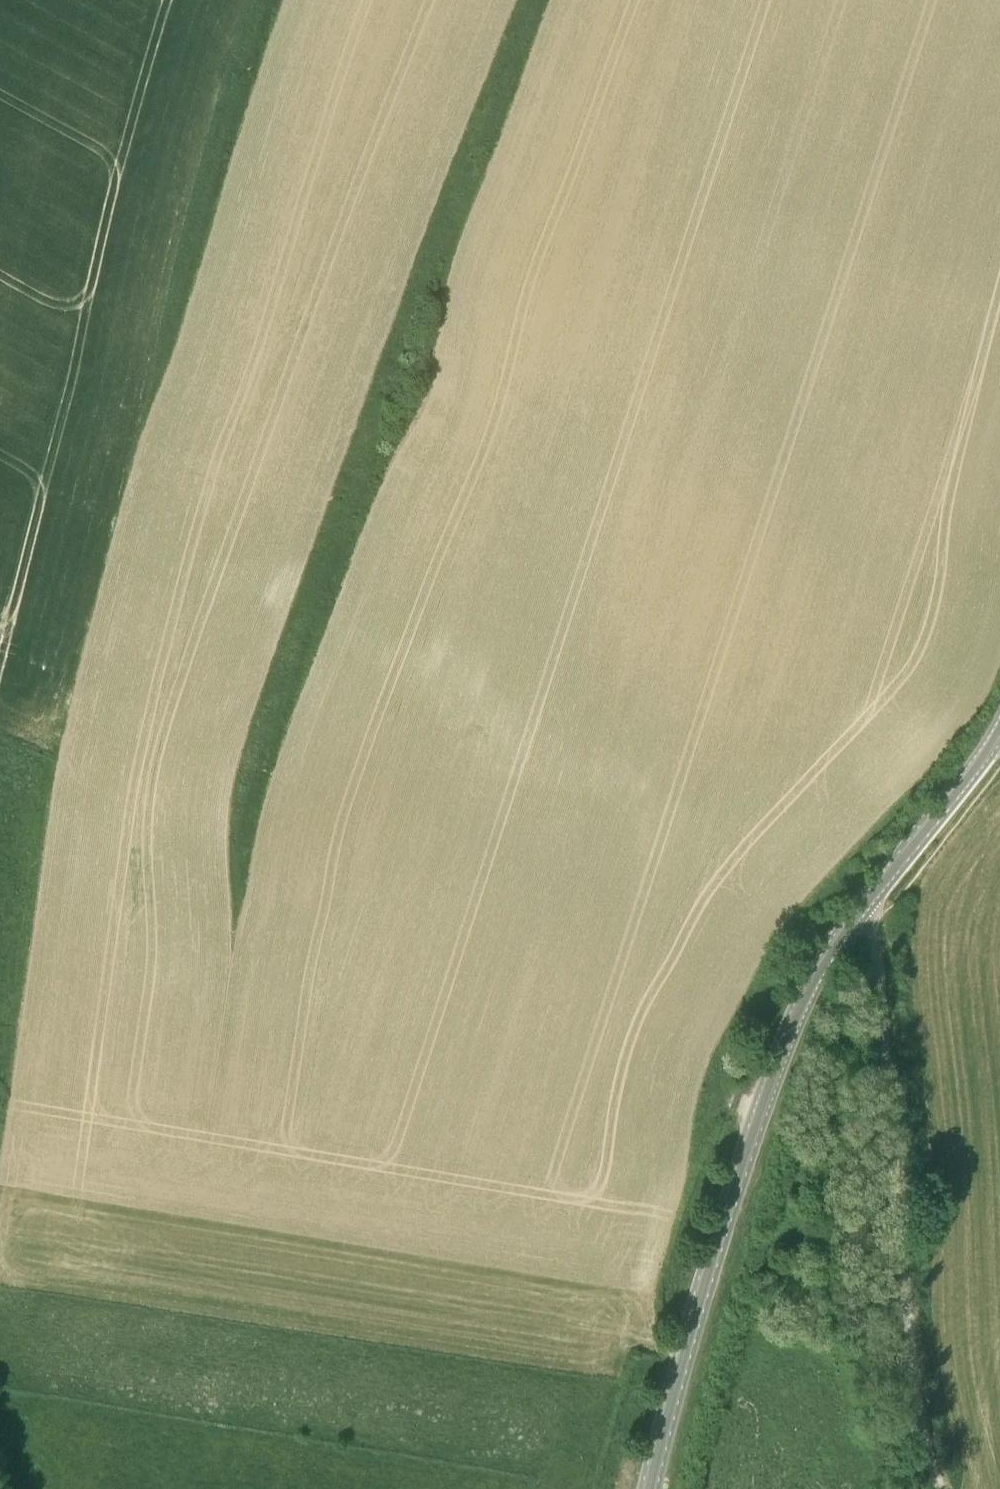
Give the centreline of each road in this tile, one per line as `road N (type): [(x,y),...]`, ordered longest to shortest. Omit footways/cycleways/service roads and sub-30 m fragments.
road 1 (tertiary): [(648,1488),(727,1213),(803,999),(863,903)]
road 2 (unclassified): [(940,1488),(914,1380),(874,921),(863,903)]
road 3 (tertiary): [(863,903),(999,733)]

